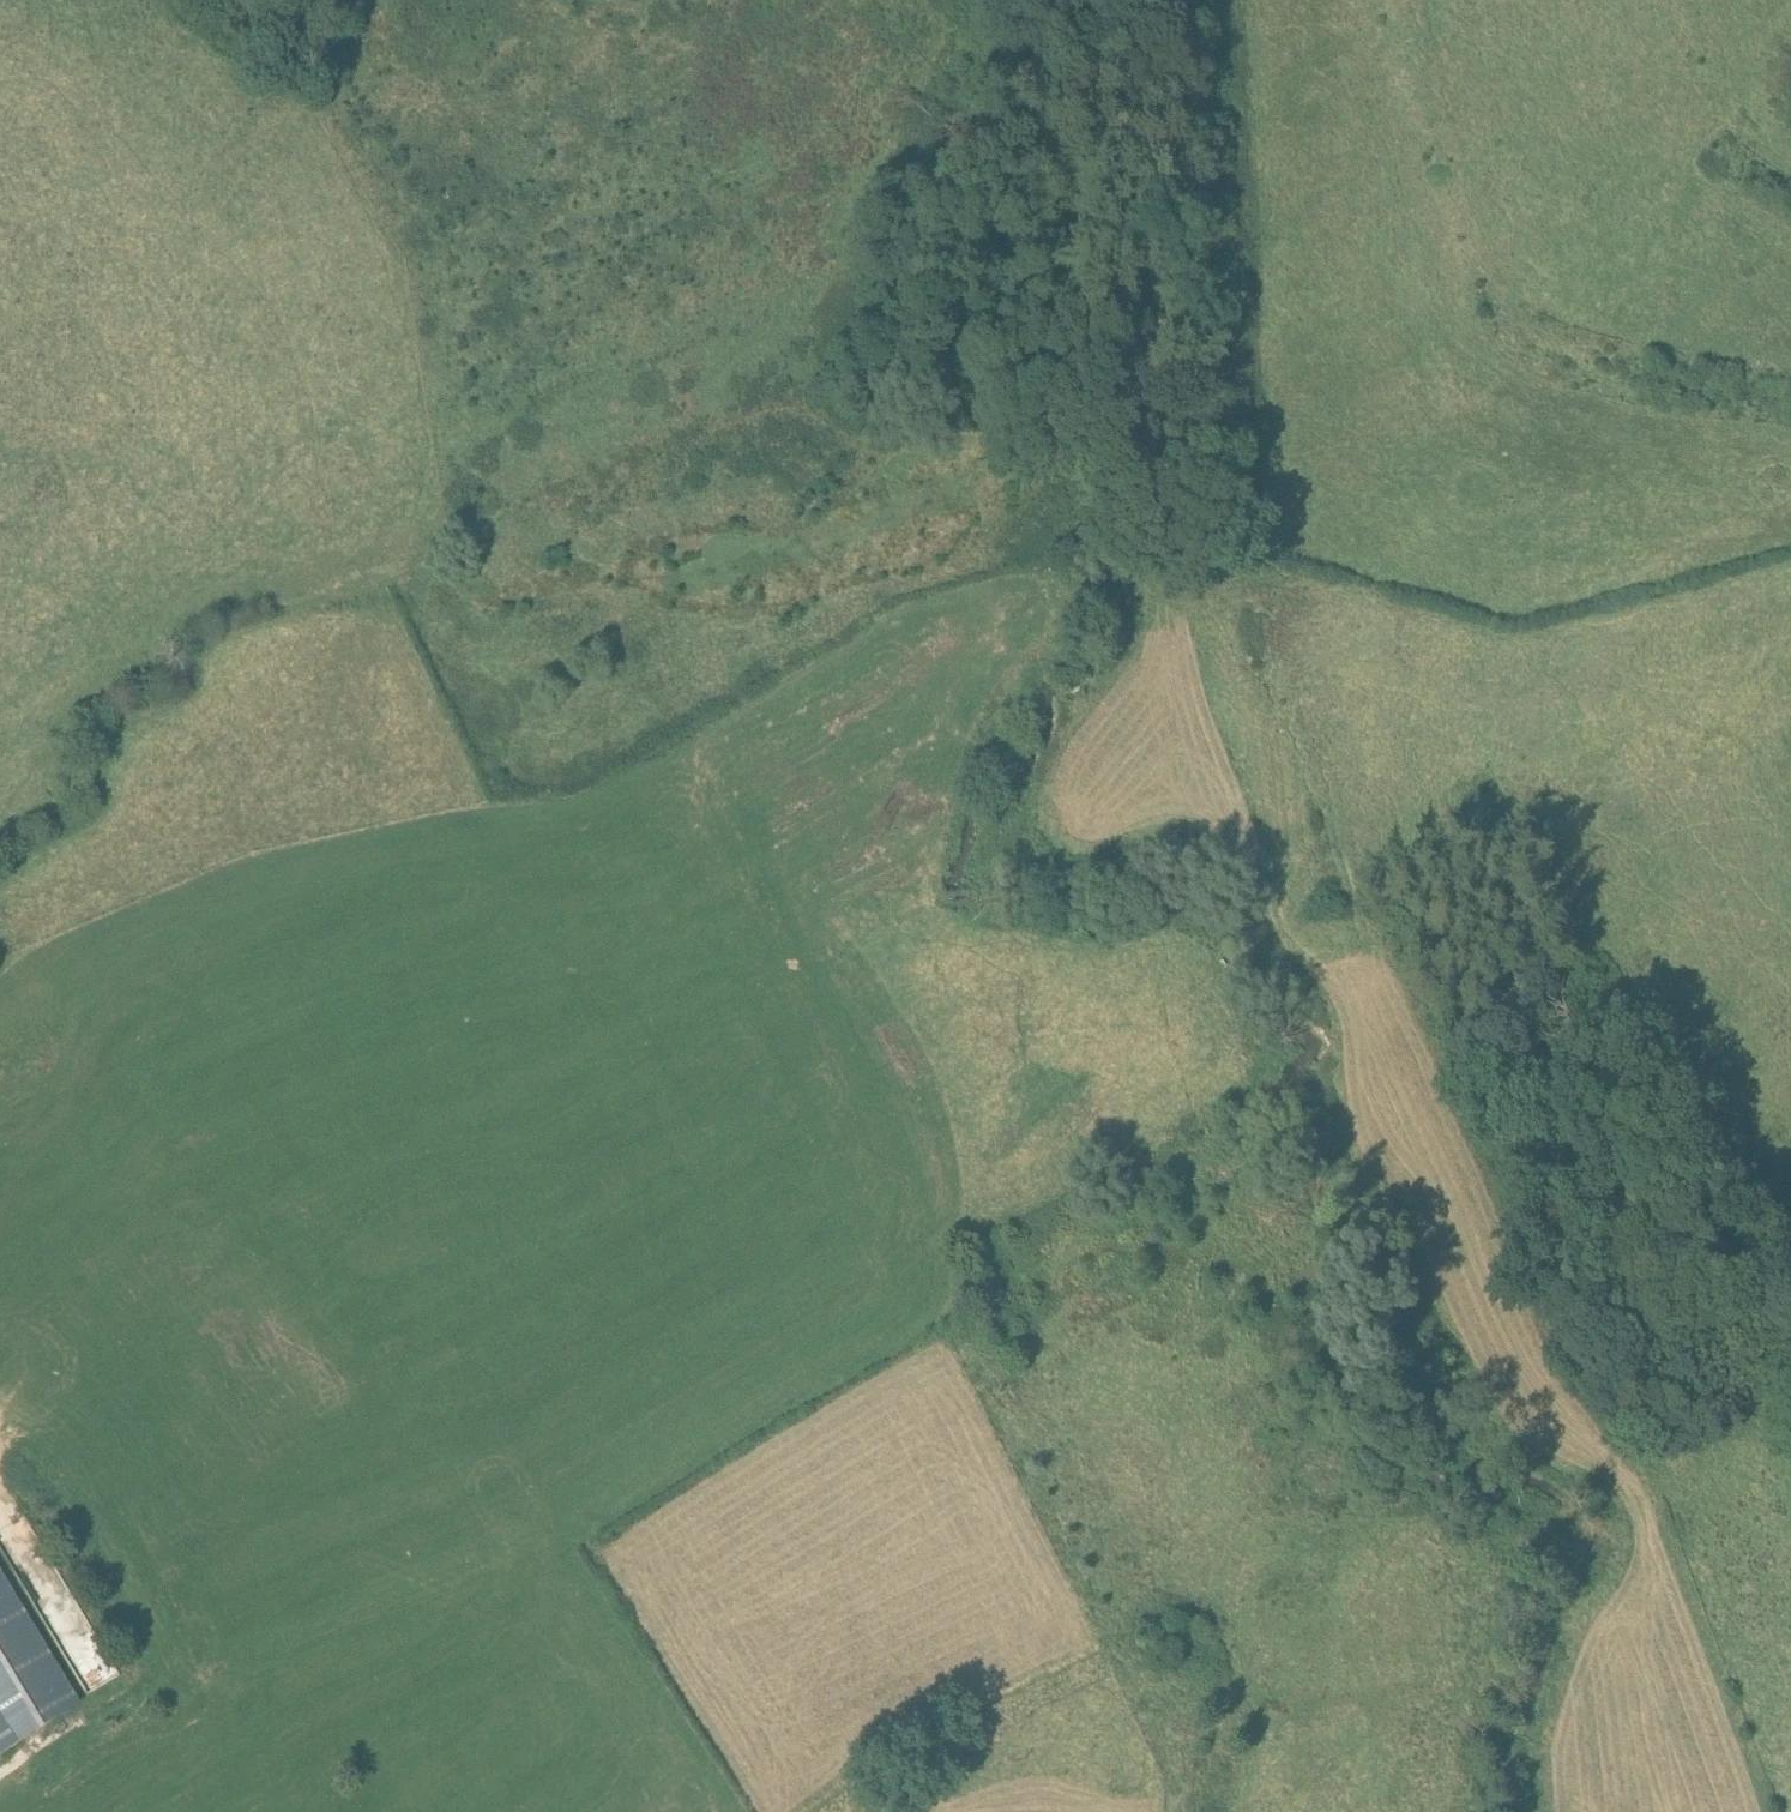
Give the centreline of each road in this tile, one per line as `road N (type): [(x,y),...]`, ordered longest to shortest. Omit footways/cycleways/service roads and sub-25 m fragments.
road 1 (track): [(0,1771),(87,1718),(150,1693)]

